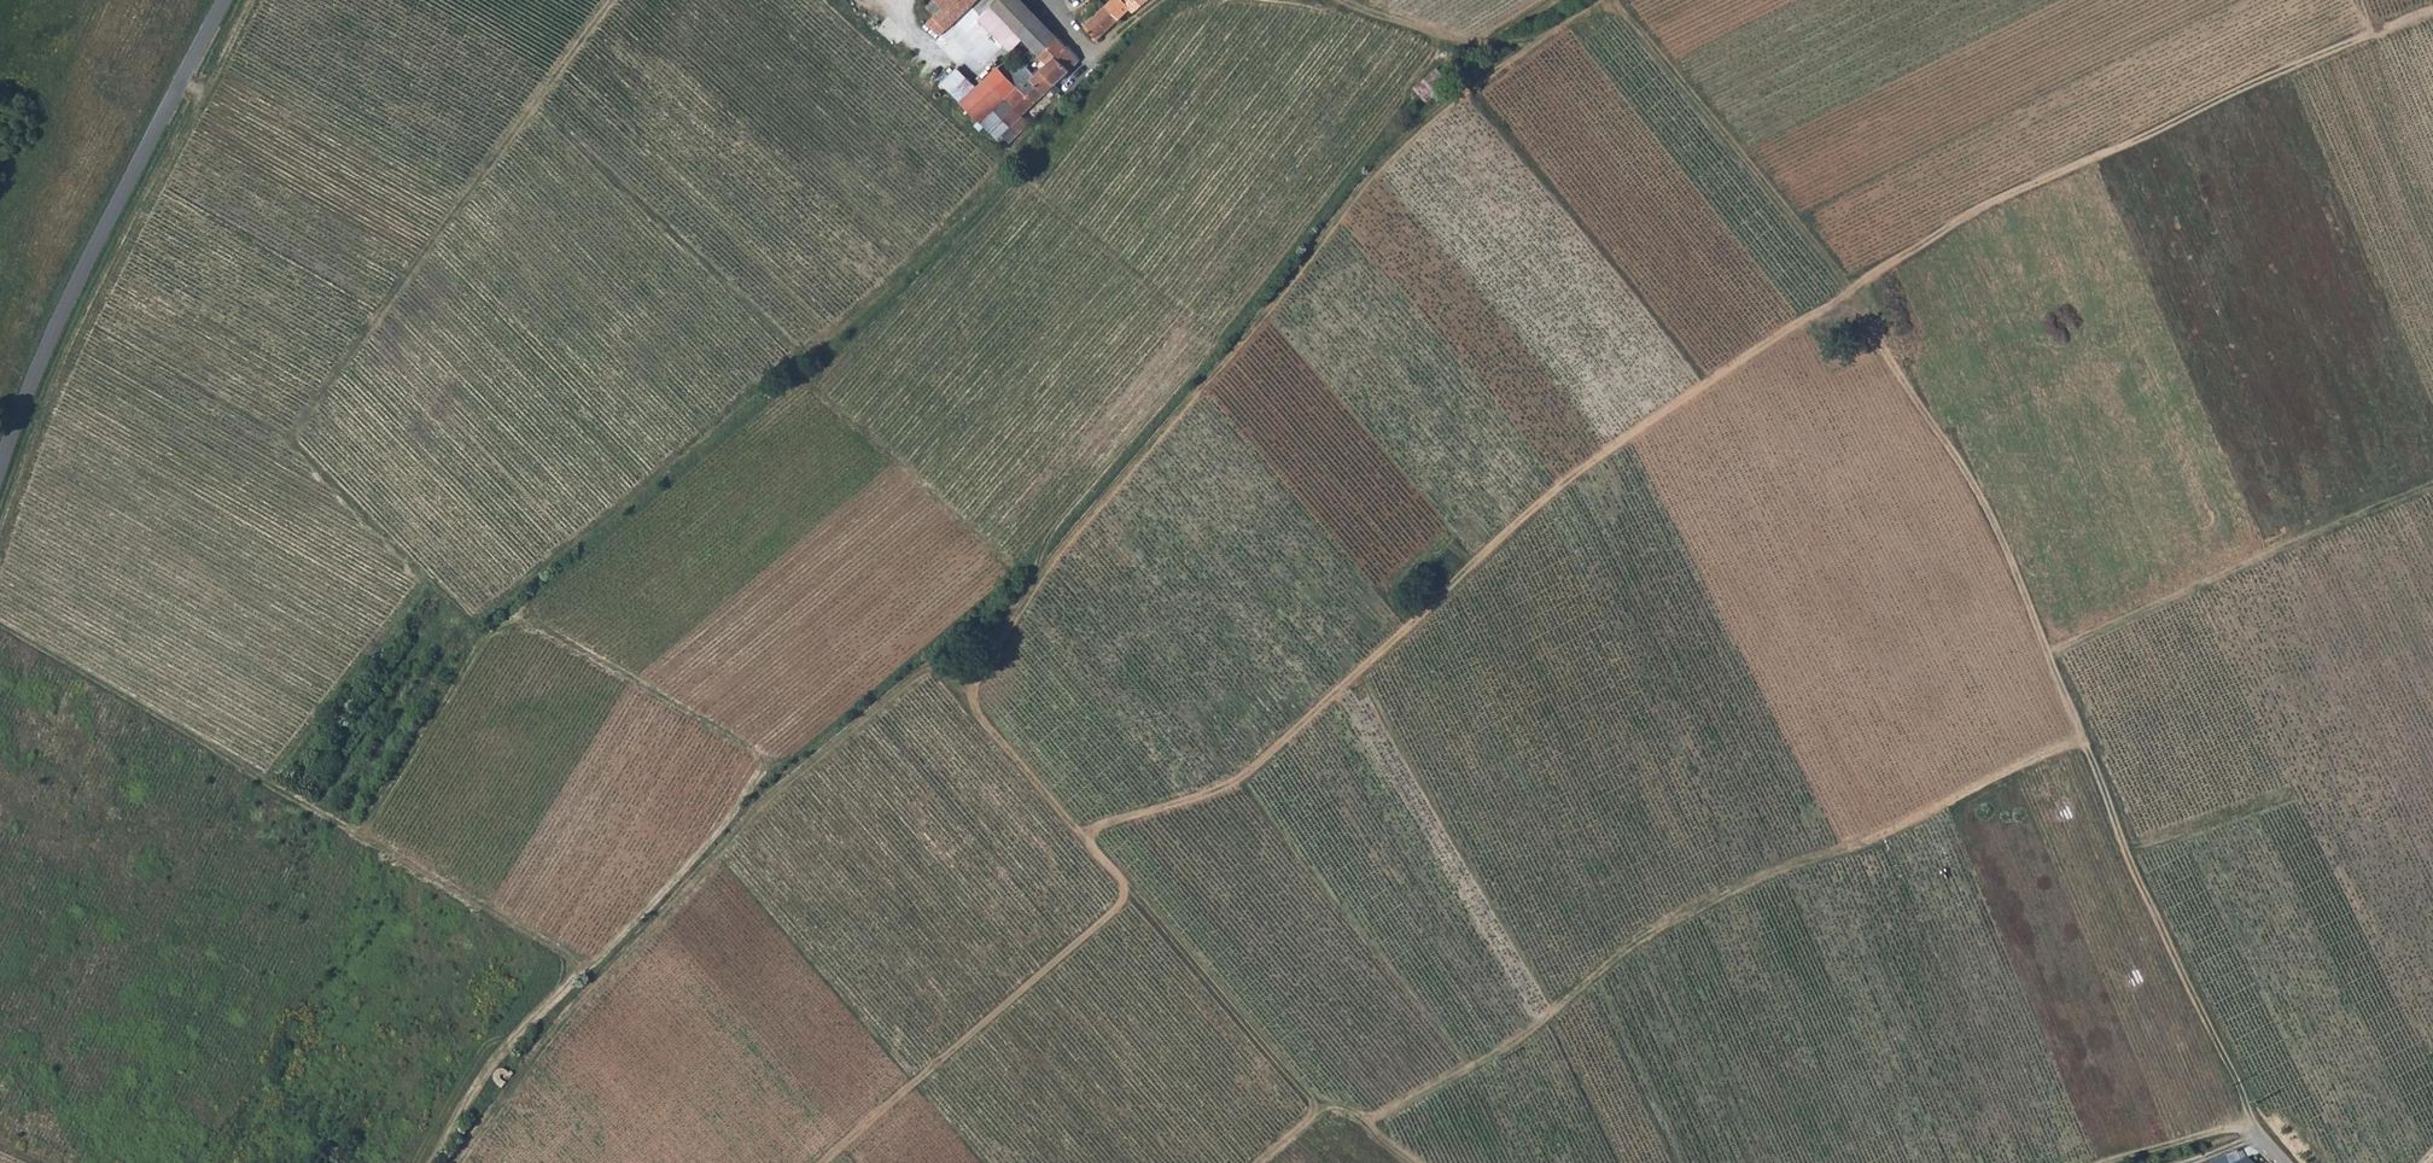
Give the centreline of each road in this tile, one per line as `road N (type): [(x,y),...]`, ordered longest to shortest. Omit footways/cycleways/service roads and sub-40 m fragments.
road 1 (track): [(0,632),(583,954),(765,758),(514,614)]
road 2 (track): [(1596,0),(1440,104),(1378,157),(1211,377),(1068,535),(997,640),(971,698)]
road 3 (track): [(1845,289),(1569,476),(1239,778),(1082,831)]
road 4 (track): [(1371,1118),(1525,1033),(1649,931),(1789,863),(1901,827),(2081,732)]
road 5 (track): [(458,1162),(619,965),(800,777),(942,657),(971,698)]
road 6 (track): [(1845,289),(1979,207),(2432,8)]
road 7 (track): [(294,440),(618,0)]
road 8 (tertiary): [(0,464),(76,283),(224,0)]
road 9 (track): [(1082,831),(1128,880),(1124,904),(968,1032),(827,1162)]
road 10 (track): [(2081,732),(2117,834),(2260,1145)]
road 11 (track): [(1845,289),(1868,349),(1950,448),(1992,516),(2046,649)]
road 12 (track): [(1349,0),(1472,41),(1532,41)]
road 13 (track): [(971,698),(979,717),(1082,831)]
road 14 (track): [(1256,1162),(1314,1109),(1334,1105),(1371,1118)]

